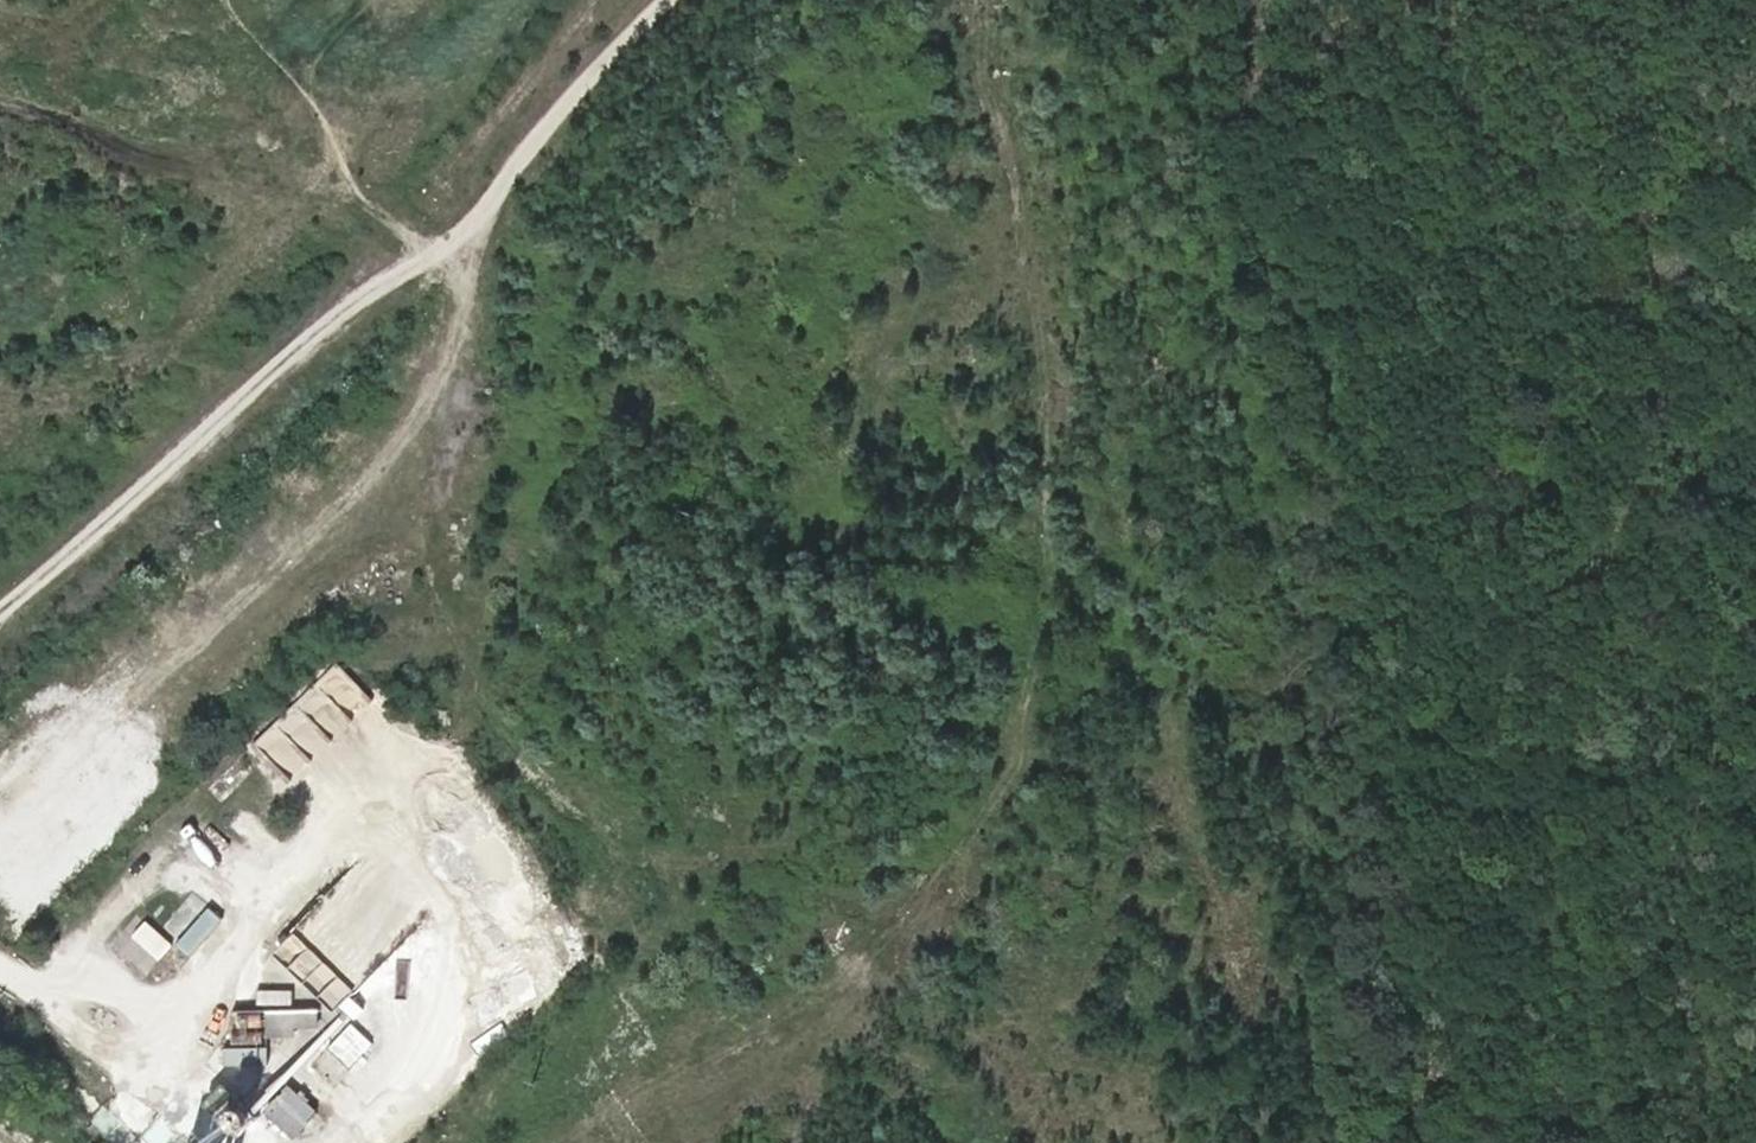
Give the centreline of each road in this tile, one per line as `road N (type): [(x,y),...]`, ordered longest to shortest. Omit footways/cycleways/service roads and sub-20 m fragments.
road 1 (track): [(0,636),(349,325),(625,0)]

